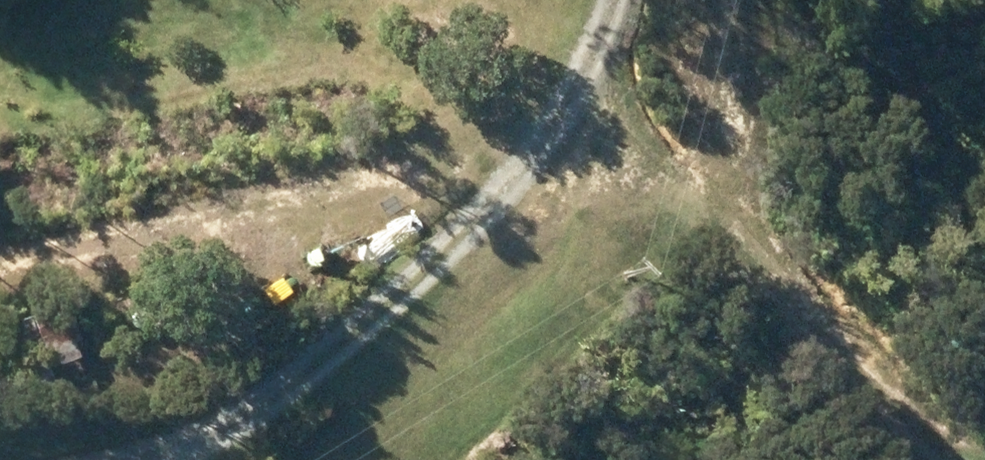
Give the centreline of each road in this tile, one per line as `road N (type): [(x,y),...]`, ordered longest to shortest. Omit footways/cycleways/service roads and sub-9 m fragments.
road 1 (track): [(613,0),(599,63),(457,239),(280,383),(155,459)]
road 2 (track): [(896,459),(702,245),(599,63)]
road 3 (track): [(280,383),(55,459)]

